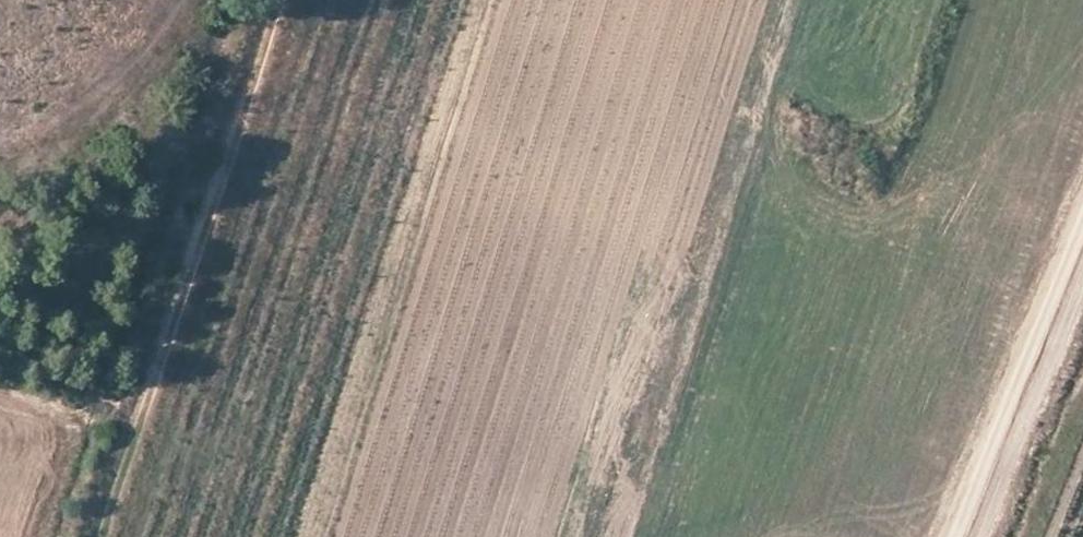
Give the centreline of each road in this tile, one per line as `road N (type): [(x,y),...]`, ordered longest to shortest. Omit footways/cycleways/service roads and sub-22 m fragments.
road 1 (track): [(277,0),(101,536)]
road 2 (track): [(1082,201),(951,536)]

